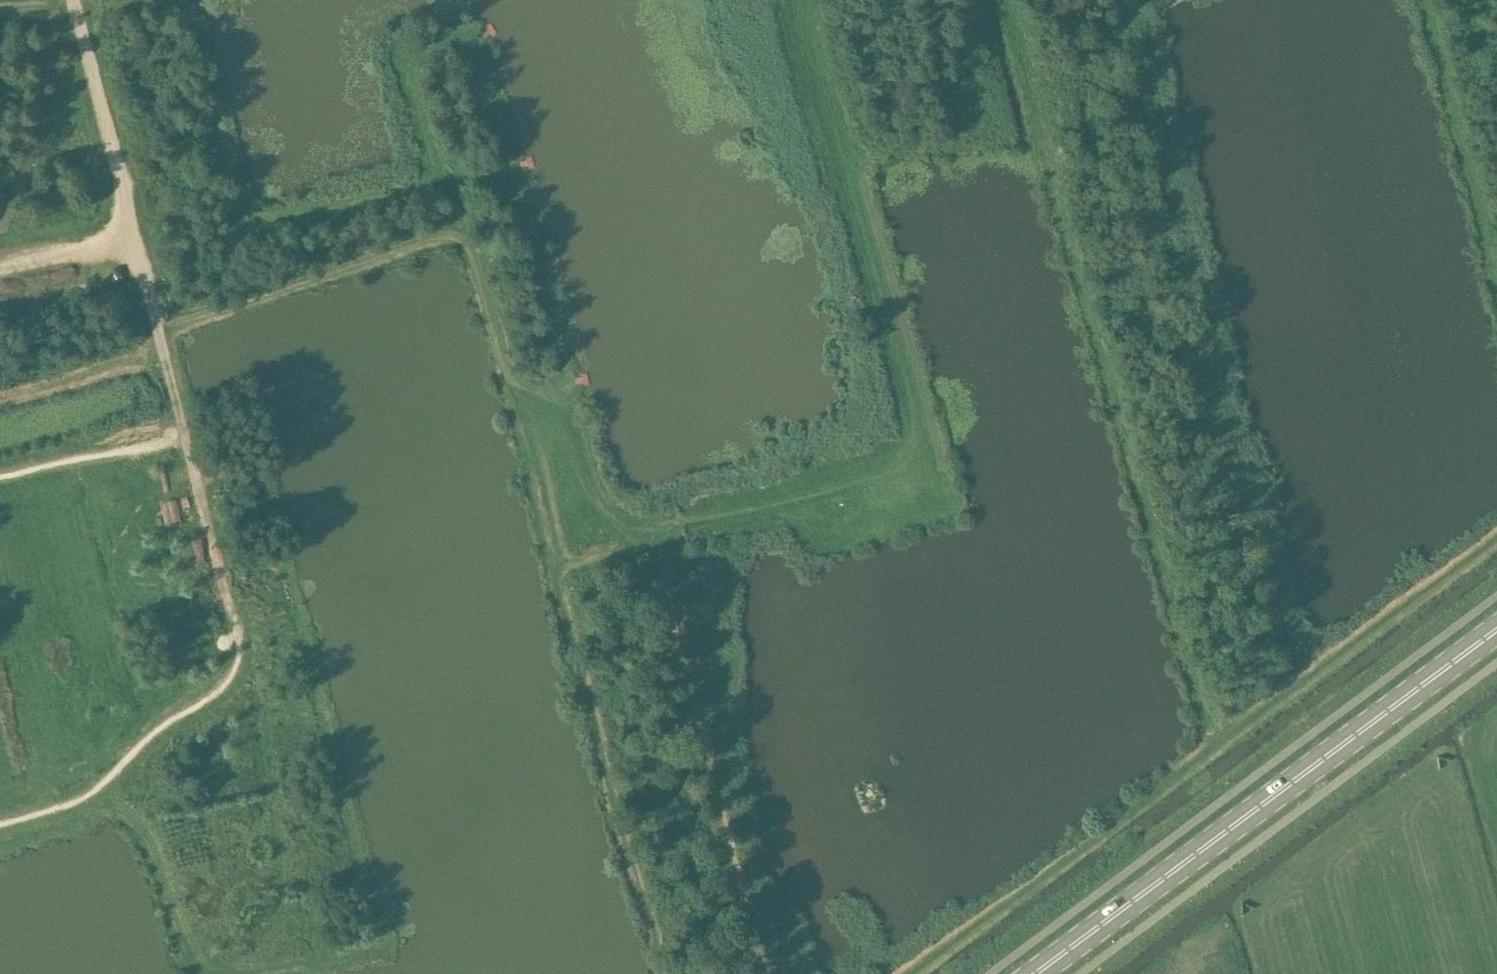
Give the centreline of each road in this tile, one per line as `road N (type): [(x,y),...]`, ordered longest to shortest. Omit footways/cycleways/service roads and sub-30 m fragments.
road 1 (primary): [(1036,973),(1496,629)]

